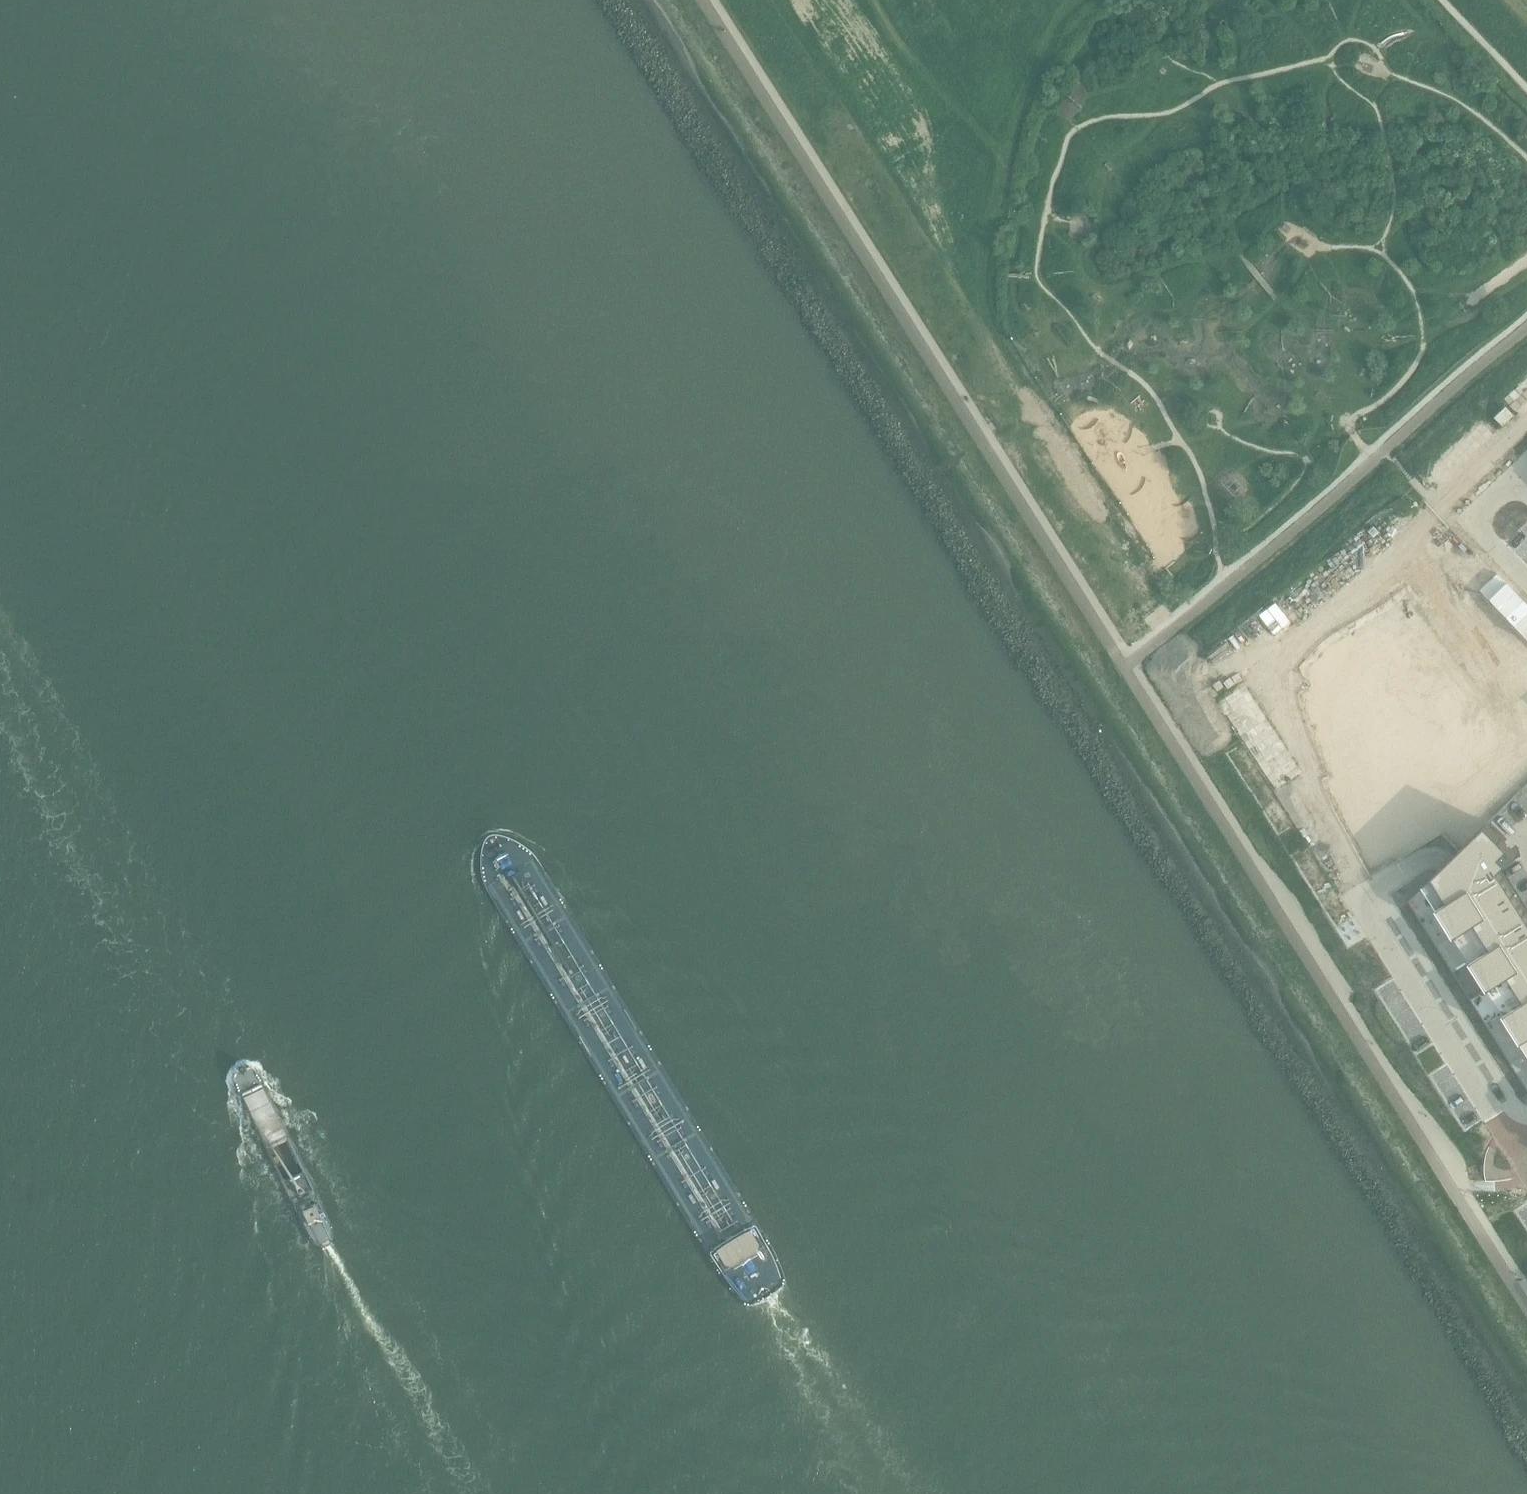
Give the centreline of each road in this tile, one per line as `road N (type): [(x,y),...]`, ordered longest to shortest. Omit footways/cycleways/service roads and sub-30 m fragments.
road 1 (residential): [(1472,518),(1454,508),(1241,700),(1517,1158)]

